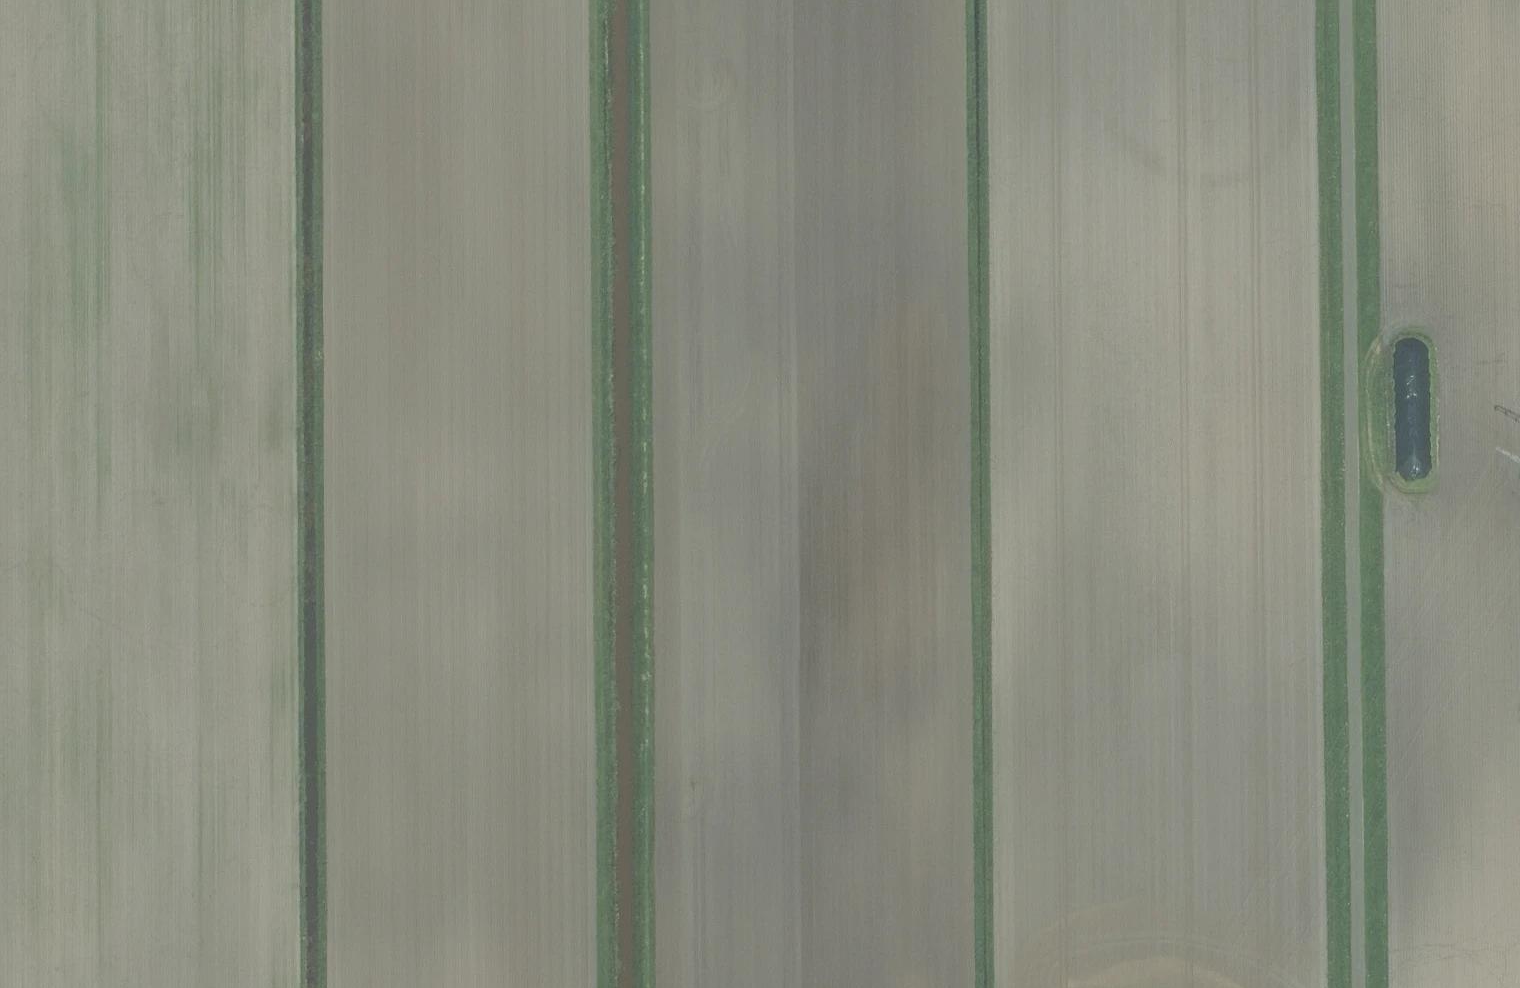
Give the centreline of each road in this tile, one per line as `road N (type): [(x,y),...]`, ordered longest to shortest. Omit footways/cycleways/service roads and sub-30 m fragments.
road 1 (unclassified): [(1357,987),(1344,0)]

